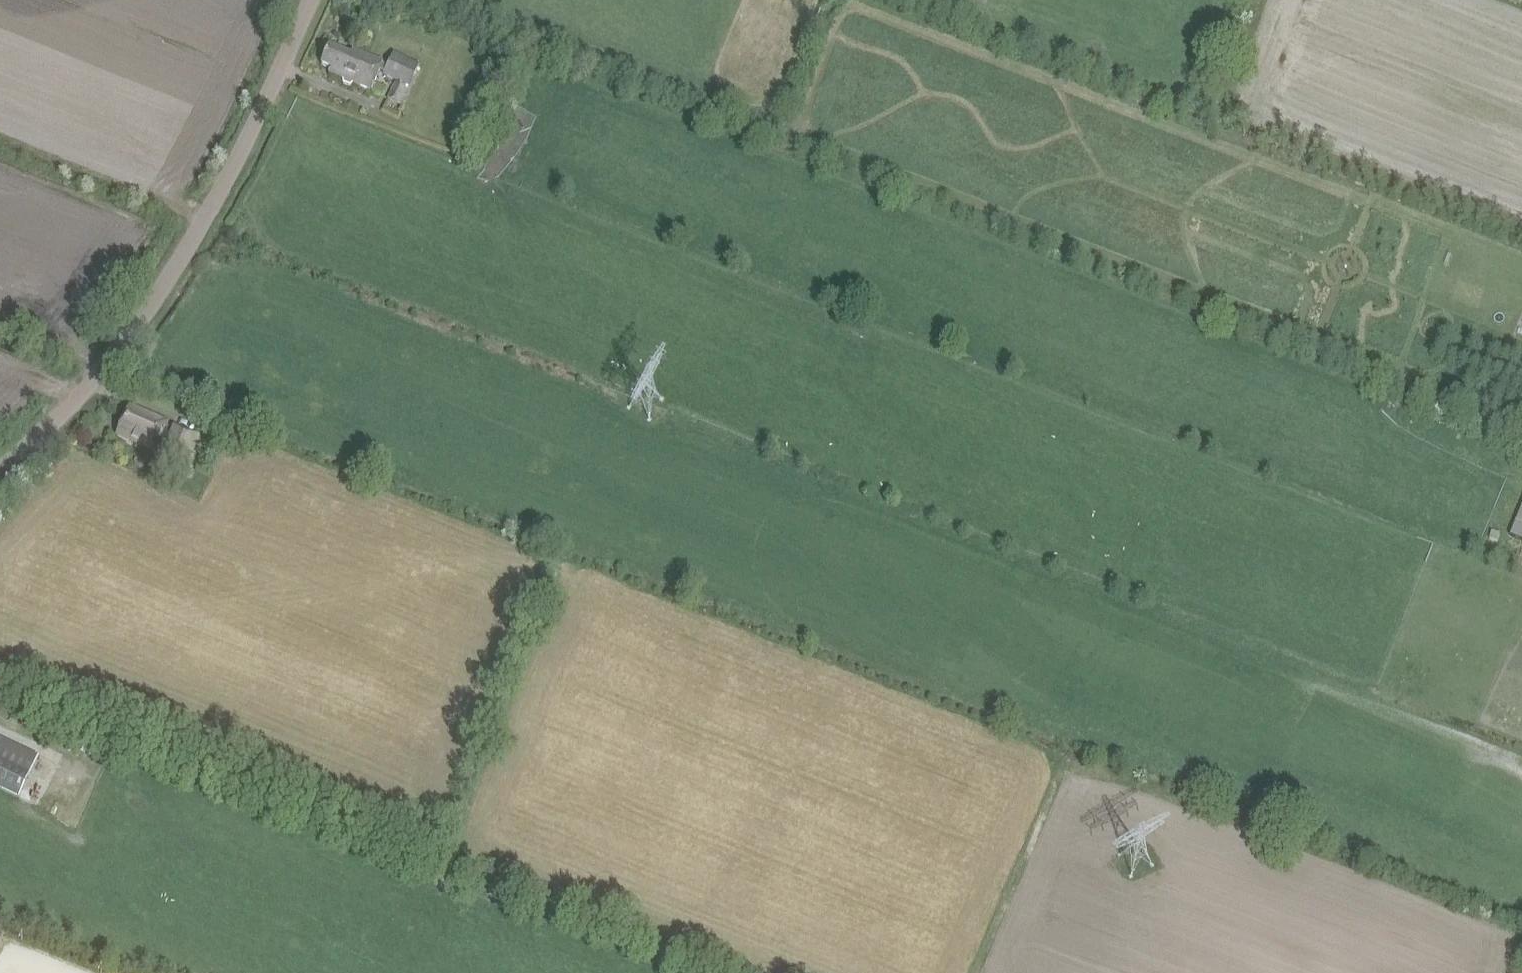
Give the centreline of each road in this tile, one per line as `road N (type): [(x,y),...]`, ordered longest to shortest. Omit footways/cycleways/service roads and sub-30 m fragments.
road 1 (unclassified): [(0,473),(123,340),(211,210),(309,0)]

